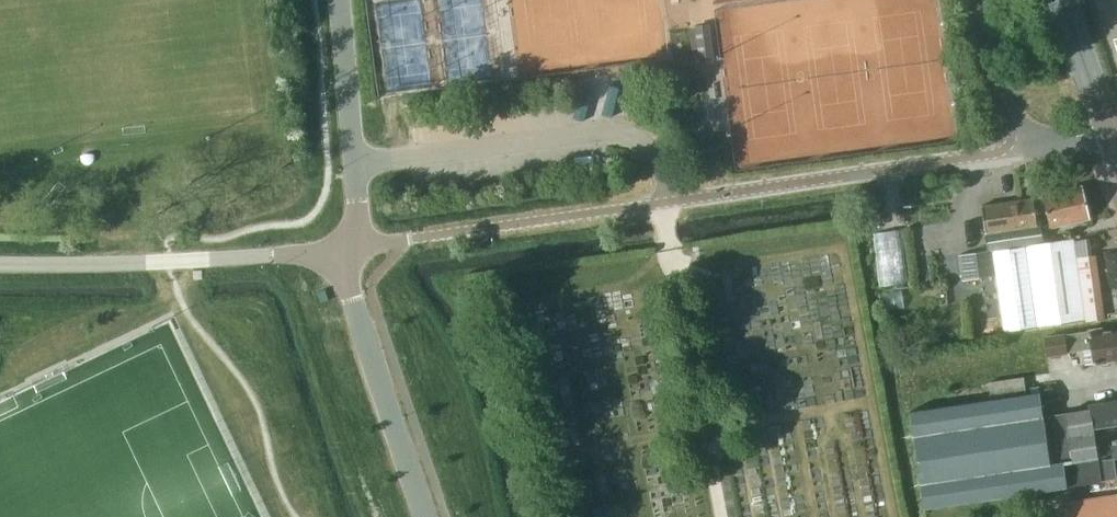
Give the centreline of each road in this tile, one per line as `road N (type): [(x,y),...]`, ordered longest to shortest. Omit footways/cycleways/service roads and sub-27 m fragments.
road 1 (unclassified): [(0,263),(350,248)]
road 2 (unclassified): [(350,248),(357,313),(424,516)]
road 3 (unclassified): [(350,248),(358,198),(339,0)]
road 4 (primary): [(1108,129),(1063,0)]

